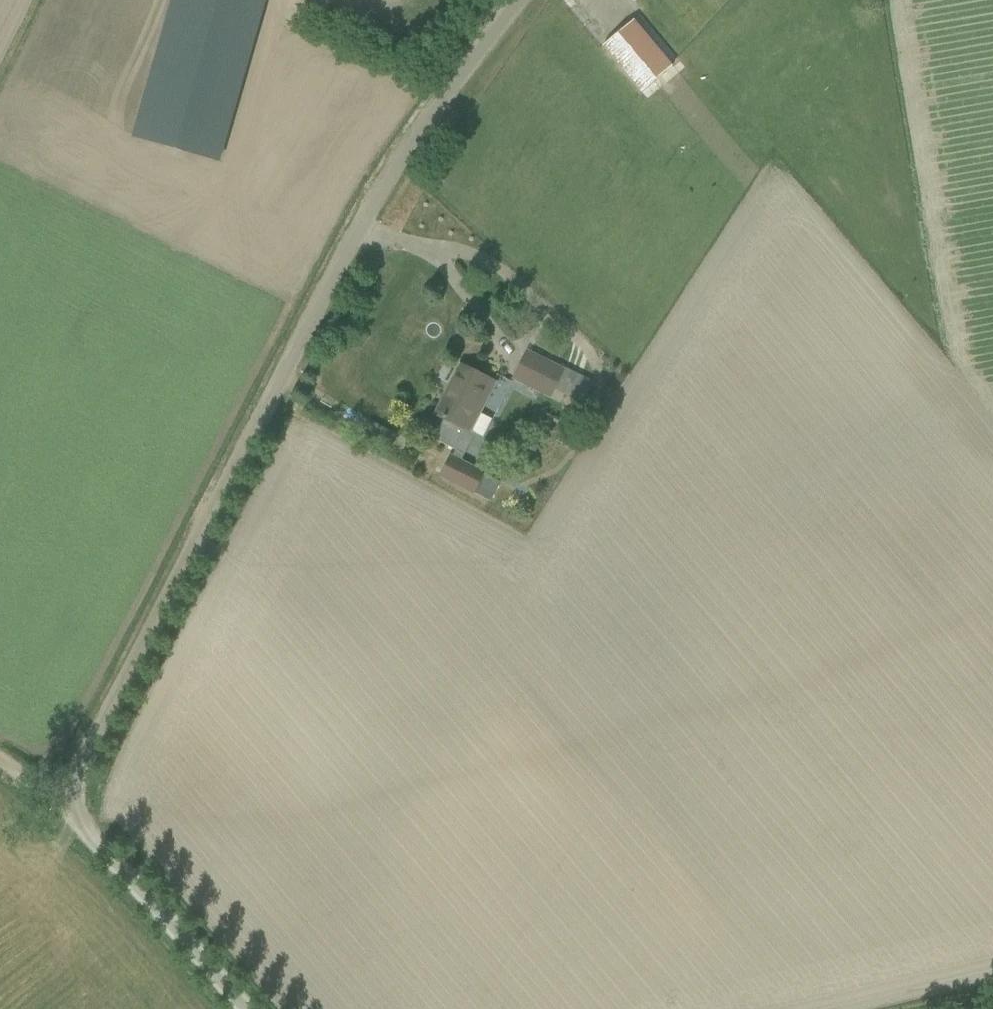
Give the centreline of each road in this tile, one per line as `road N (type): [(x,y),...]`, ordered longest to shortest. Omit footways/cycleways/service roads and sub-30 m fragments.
road 1 (unclassified): [(241,1008),(62,801),(362,220),(517,0)]

